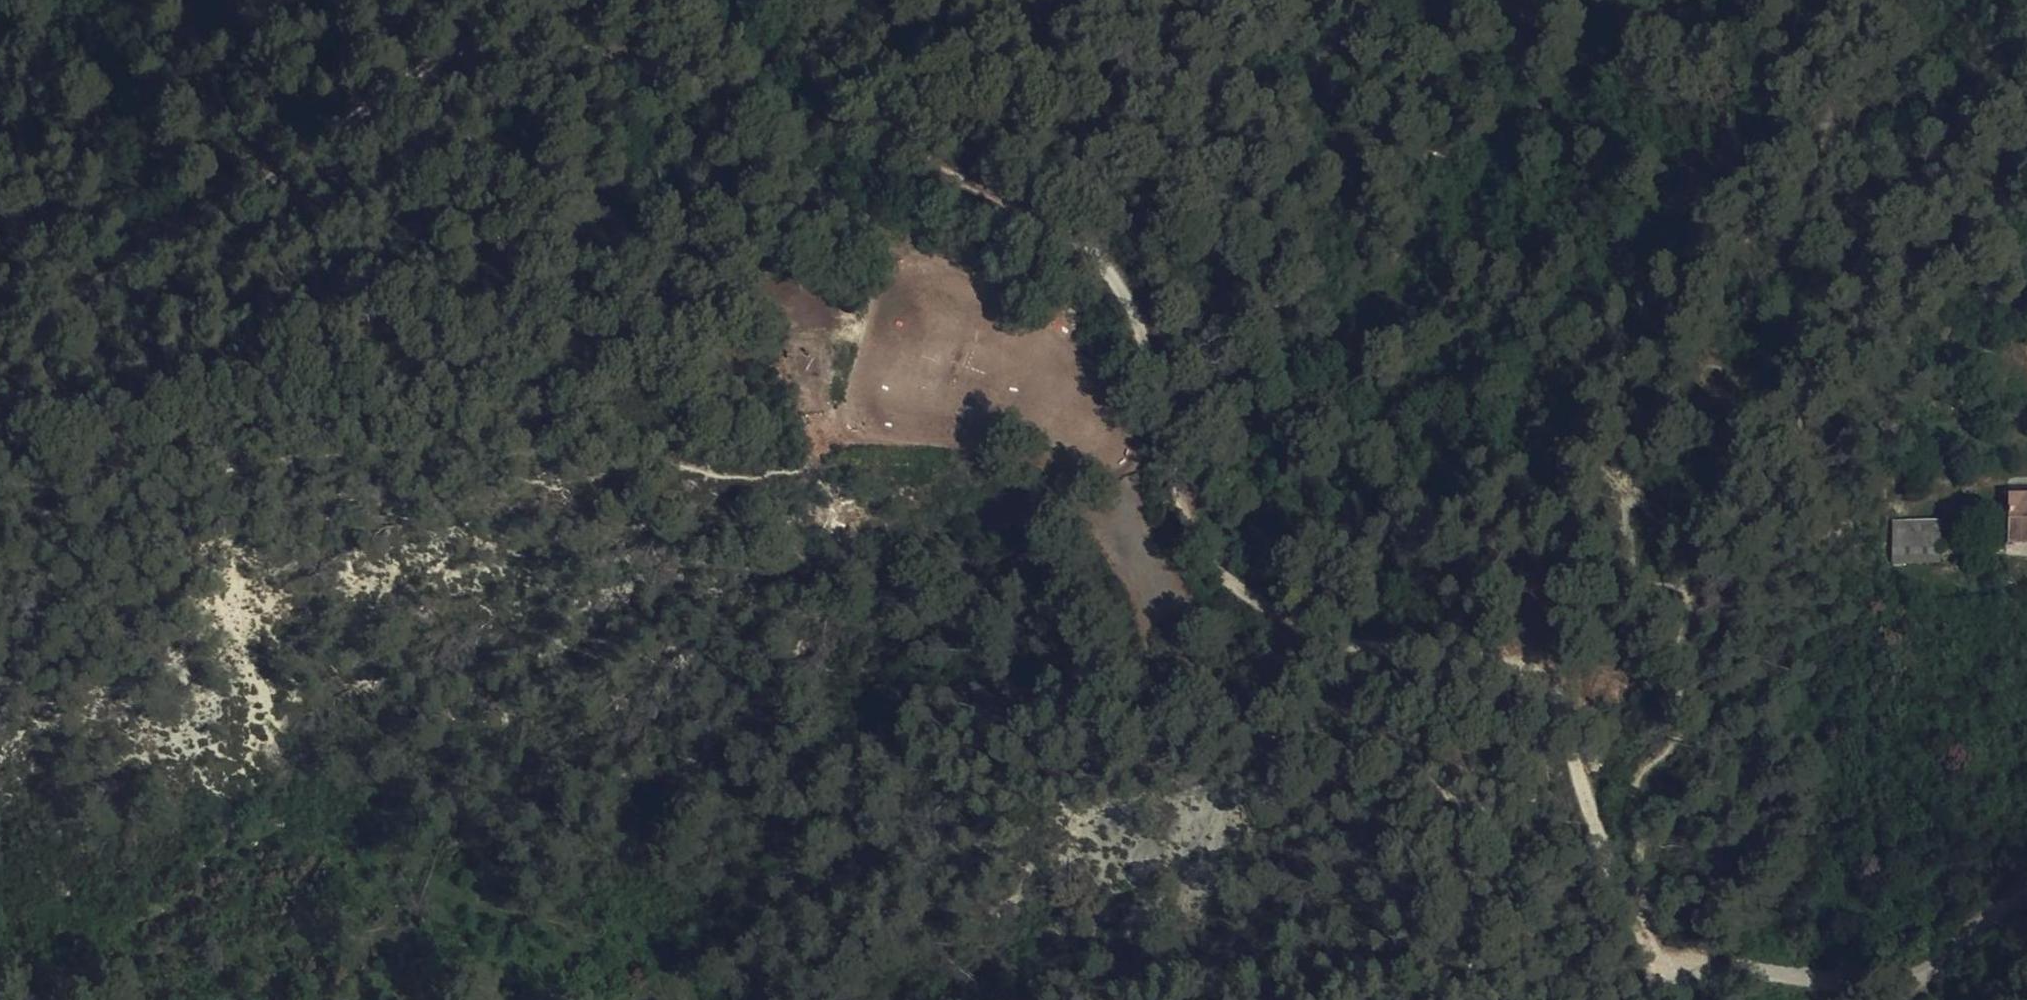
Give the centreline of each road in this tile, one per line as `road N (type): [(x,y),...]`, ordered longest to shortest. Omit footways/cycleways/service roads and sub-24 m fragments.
road 1 (track): [(1677,987),(1652,956),(1601,841),(1556,706),(1507,675),(1333,636),(1225,580)]
road 2 (track): [(2026,894),(1946,958),(1895,979),(1830,984),(1728,969),(1677,987),(1670,999)]

